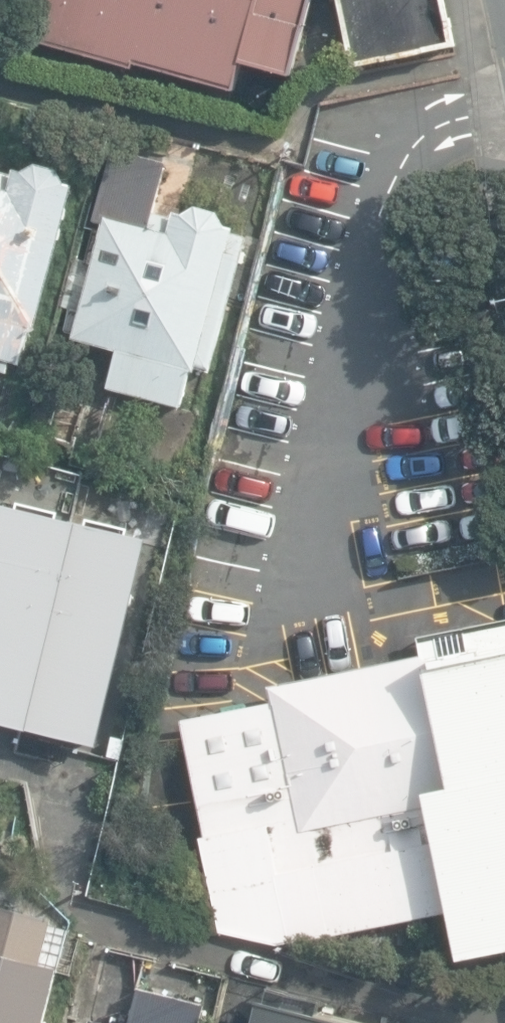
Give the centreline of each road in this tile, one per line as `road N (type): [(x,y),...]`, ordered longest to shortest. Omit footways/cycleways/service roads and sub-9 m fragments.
road 1 (residential): [(483,1022),(121,940)]

